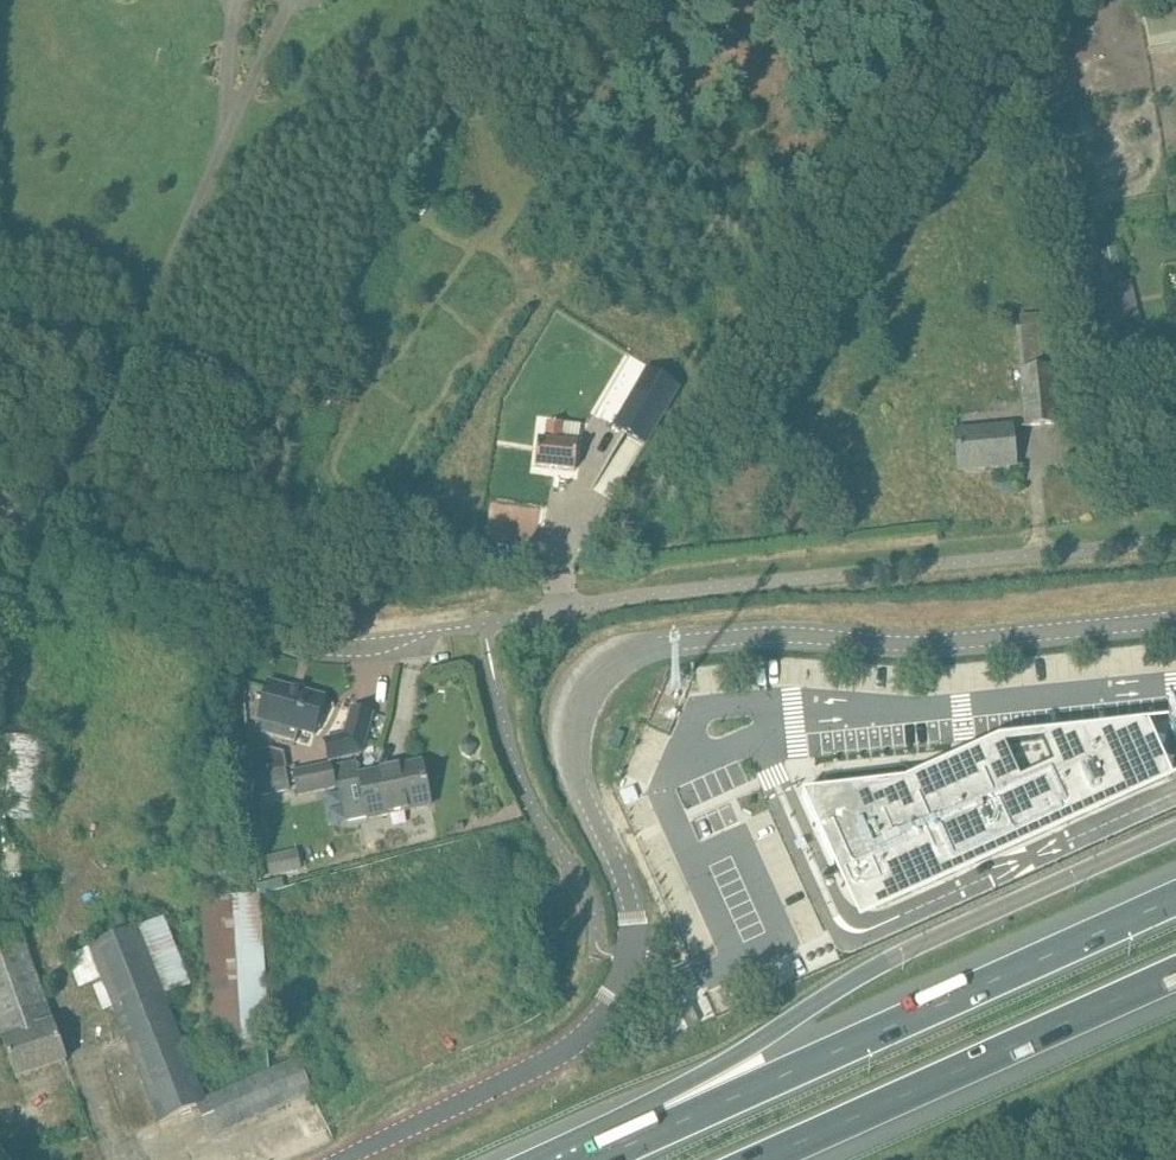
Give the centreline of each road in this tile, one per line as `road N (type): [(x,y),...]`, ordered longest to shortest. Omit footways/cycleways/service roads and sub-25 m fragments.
road 1 (unclassified): [(335,1159),(586,1044),(616,1002),(629,954),(629,900),(570,755),(573,693),(586,674),(625,651),(665,642),(774,633),(915,645),(1175,619)]
road 2 (motorway): [(1175,829),(822,1003),(598,1158)]
road 3 (motorway): [(1175,898),(598,1158)]
road 4 (unclassified): [(0,512),(305,645),(373,645),(487,620)]
road 5 (motorway): [(759,1159),(1175,973)]

